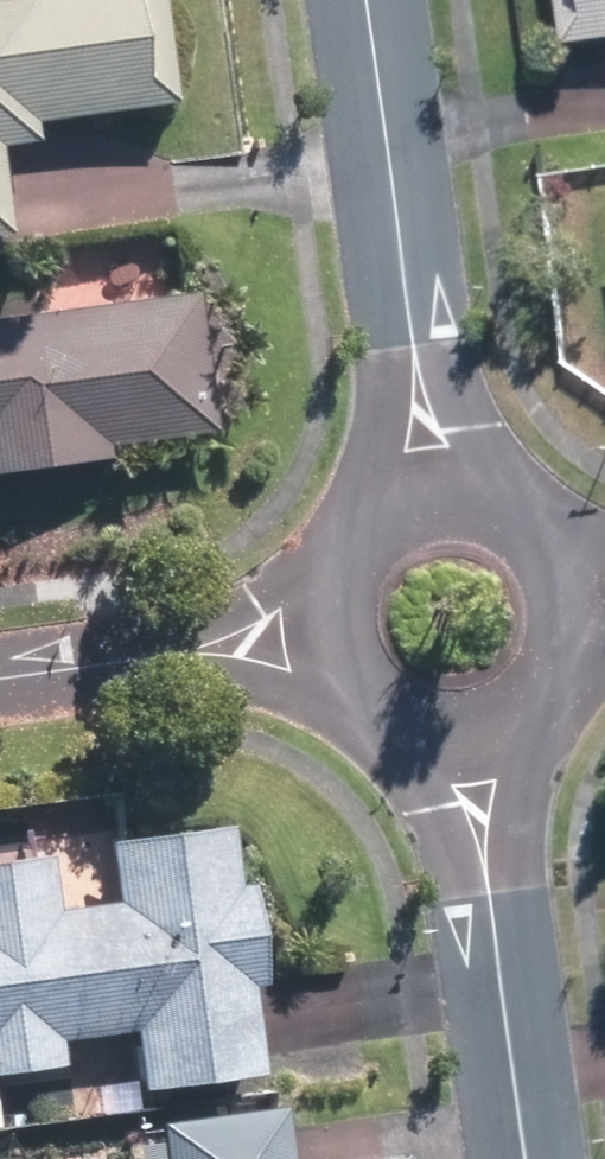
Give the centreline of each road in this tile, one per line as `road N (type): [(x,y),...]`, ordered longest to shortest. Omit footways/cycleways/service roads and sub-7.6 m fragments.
road 1 (residential): [(429,496),(366,0)]
road 2 (residential): [(459,733),(518,1158)]
road 3 (residential): [(0,679),(327,637)]
road 4 (residential): [(327,637),(332,573),(348,544),(370,521),(429,496)]
road 5 (residential): [(429,496),(503,510),(533,533),(554,565),(564,602)]
road 6 (residential): [(564,602),(560,648),(539,689),(503,719),(459,733)]
road 7 (residential): [(459,733),(414,730),(374,711),(343,678),(327,637)]

